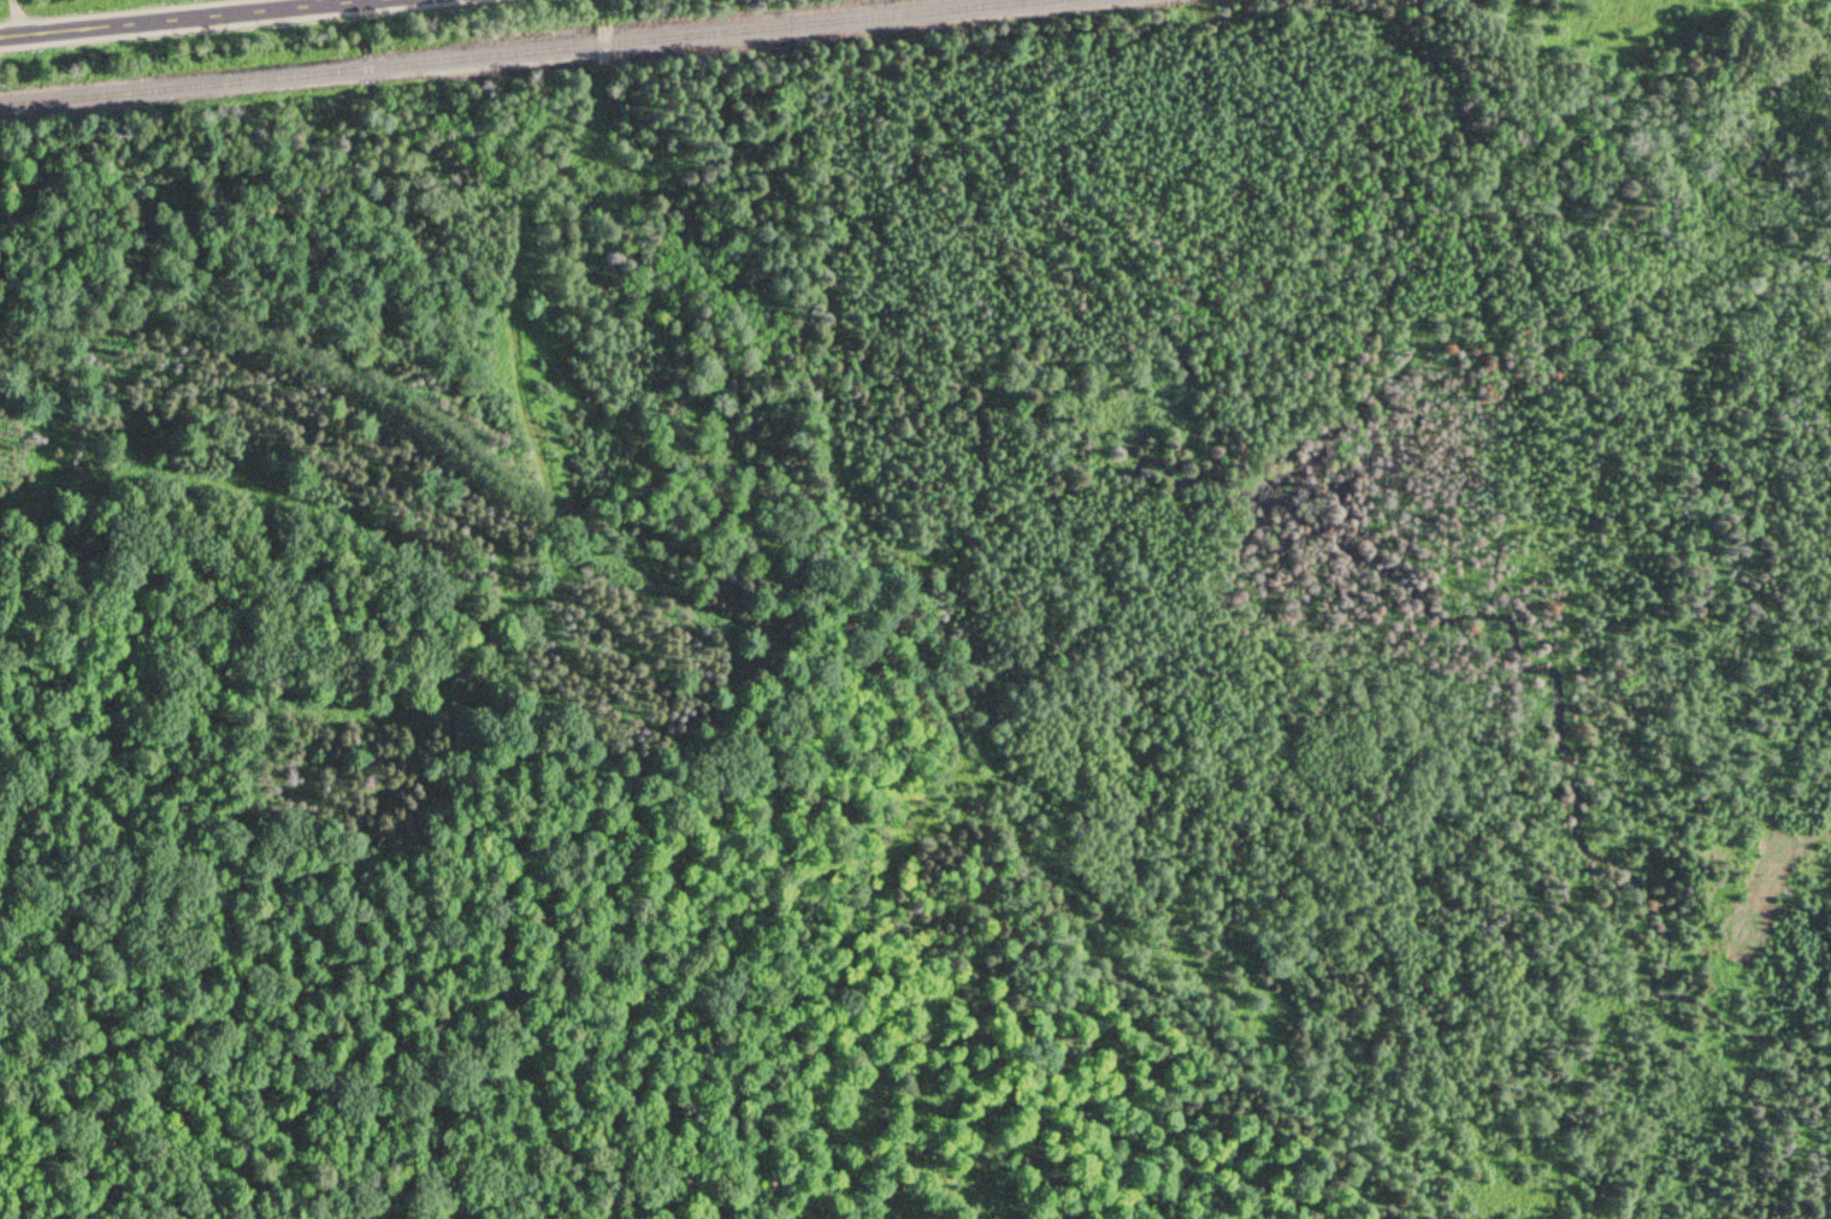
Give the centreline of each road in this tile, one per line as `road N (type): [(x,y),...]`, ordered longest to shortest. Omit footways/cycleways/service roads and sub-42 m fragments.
road 1 (track): [(557,493),(528,418),(515,345),(516,250),(528,197),(586,150),(595,131),(609,45),(603,0)]
road 2 (secondary): [(373,0),(0,38)]

